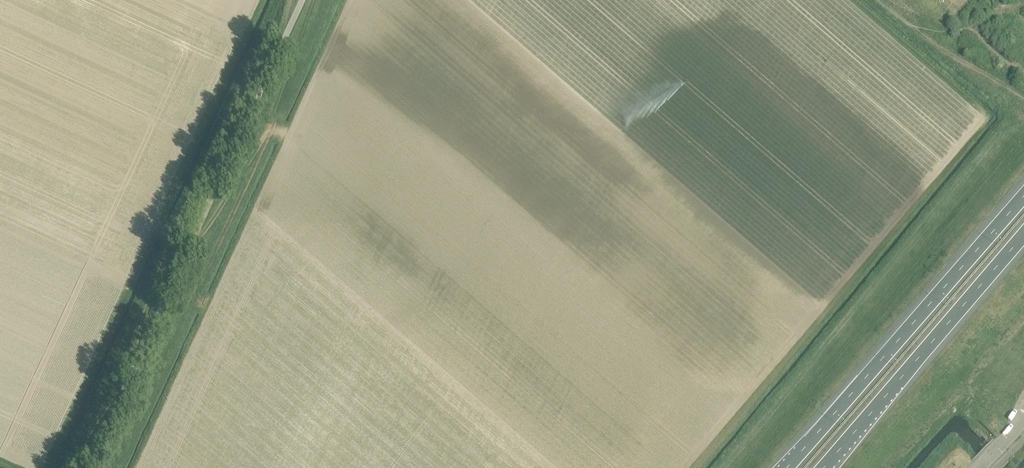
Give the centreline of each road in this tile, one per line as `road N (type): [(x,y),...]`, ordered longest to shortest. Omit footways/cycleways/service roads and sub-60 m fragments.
road 1 (unclassified): [(87,467),(303,0)]
road 2 (trunk): [(1023,197),(788,467)]
road 3 (trunk): [(822,467),(1023,235)]

